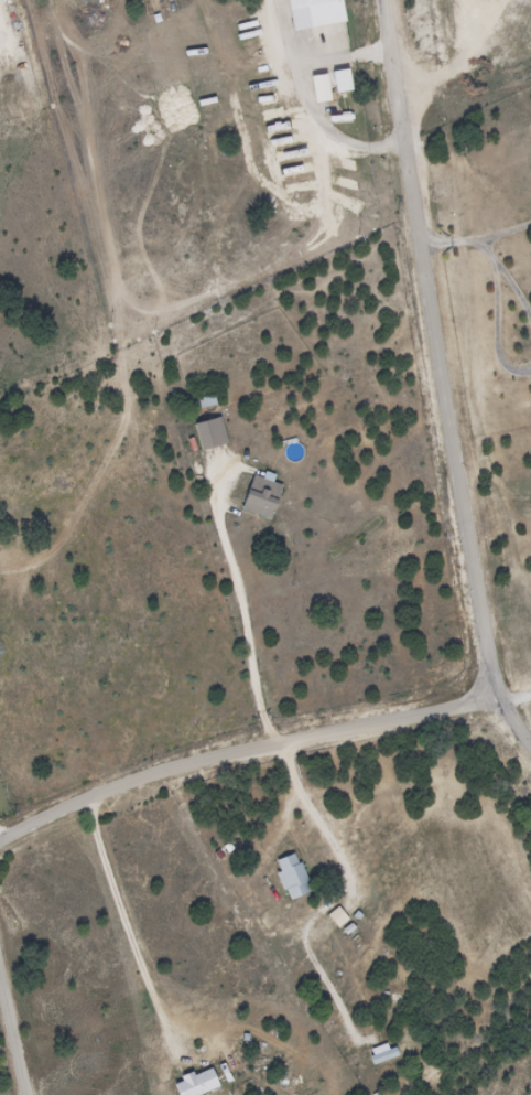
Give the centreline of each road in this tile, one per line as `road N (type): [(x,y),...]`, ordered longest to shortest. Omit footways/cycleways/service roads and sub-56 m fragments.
road 1 (residential): [(530,740),(502,700),(488,654),(383,0)]
road 2 (residential): [(0,842),(217,755),(502,700)]
road 3 (residential): [(33,1094),(0,947)]

